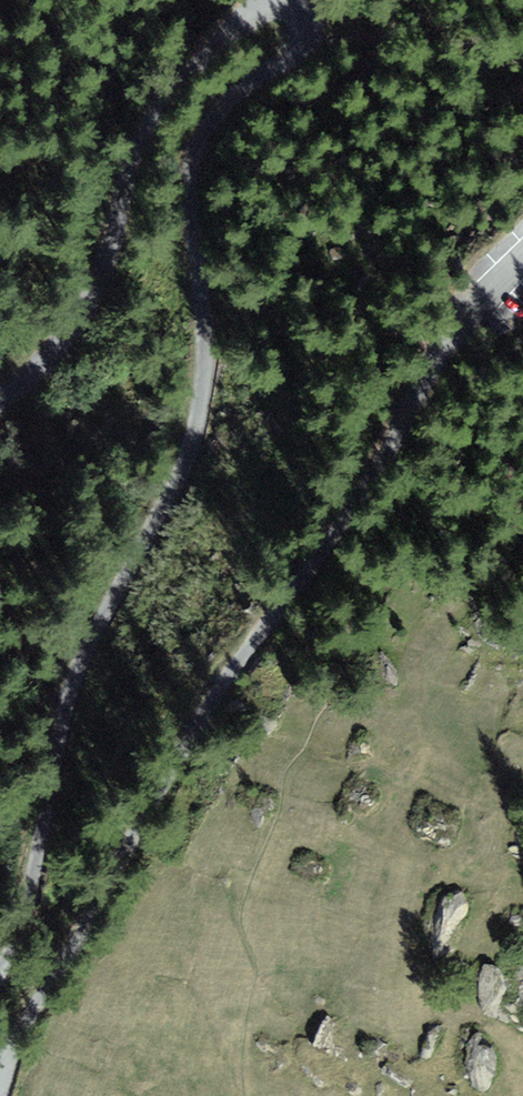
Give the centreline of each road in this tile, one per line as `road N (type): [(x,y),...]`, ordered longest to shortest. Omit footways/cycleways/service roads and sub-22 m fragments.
road 1 (unclassified): [(0,970),(25,920),(83,664),(185,475),(207,363),(192,159),(210,121),(307,38),(306,15),(282,0)]
road 2 (unclassified): [(0,1084),(17,1030),(98,917),(177,767),(275,616),(404,442),(491,285),(522,251)]
road 3 (unclassified): [(265,0),(174,88),(138,143),(108,263),(83,312),(0,406)]

